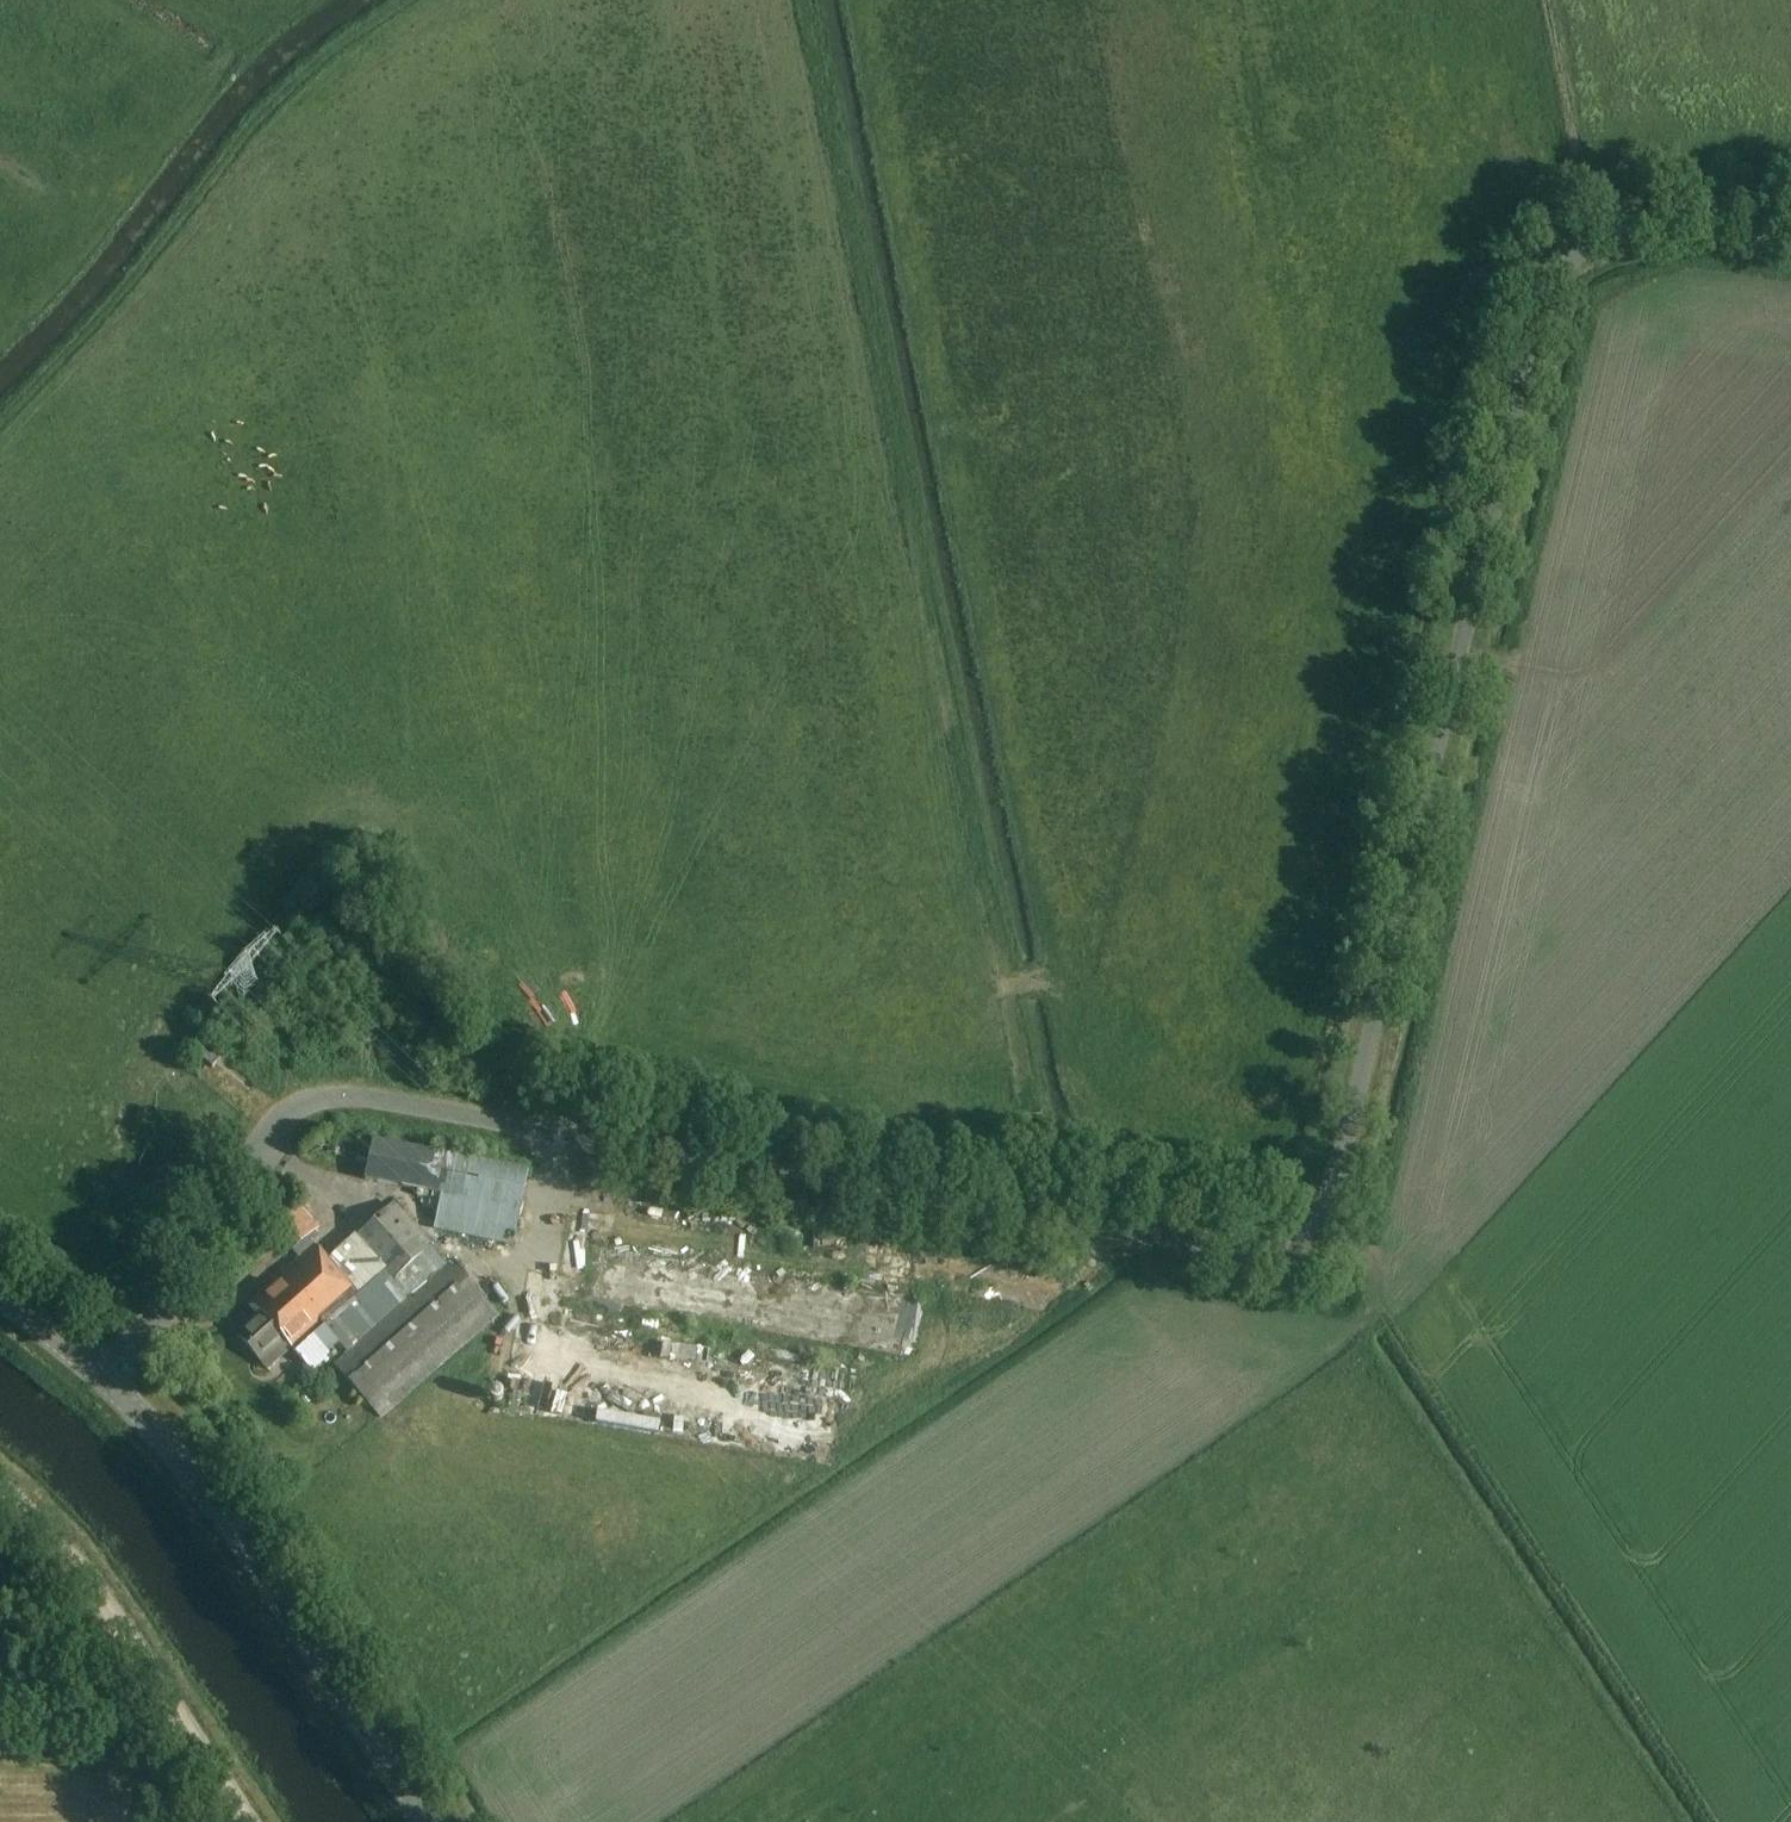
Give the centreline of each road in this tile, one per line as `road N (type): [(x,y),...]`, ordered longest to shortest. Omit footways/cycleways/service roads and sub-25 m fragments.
road 1 (unclassified): [(102,1374),(136,1340),(259,1135),(290,1108),(333,1094),(1218,1245),(1267,1248),(1310,1225),(1338,1173),(1350,1124),(1537,316),(1562,267),(1614,230),(1714,212),(1790,224)]
road 2 (tertiary): [(427,1821),(240,1532),(102,1374)]
road 3 (track): [(0,1493),(71,1558),(244,1821)]
road 4 (tertiary): [(102,1374),(0,1295)]

